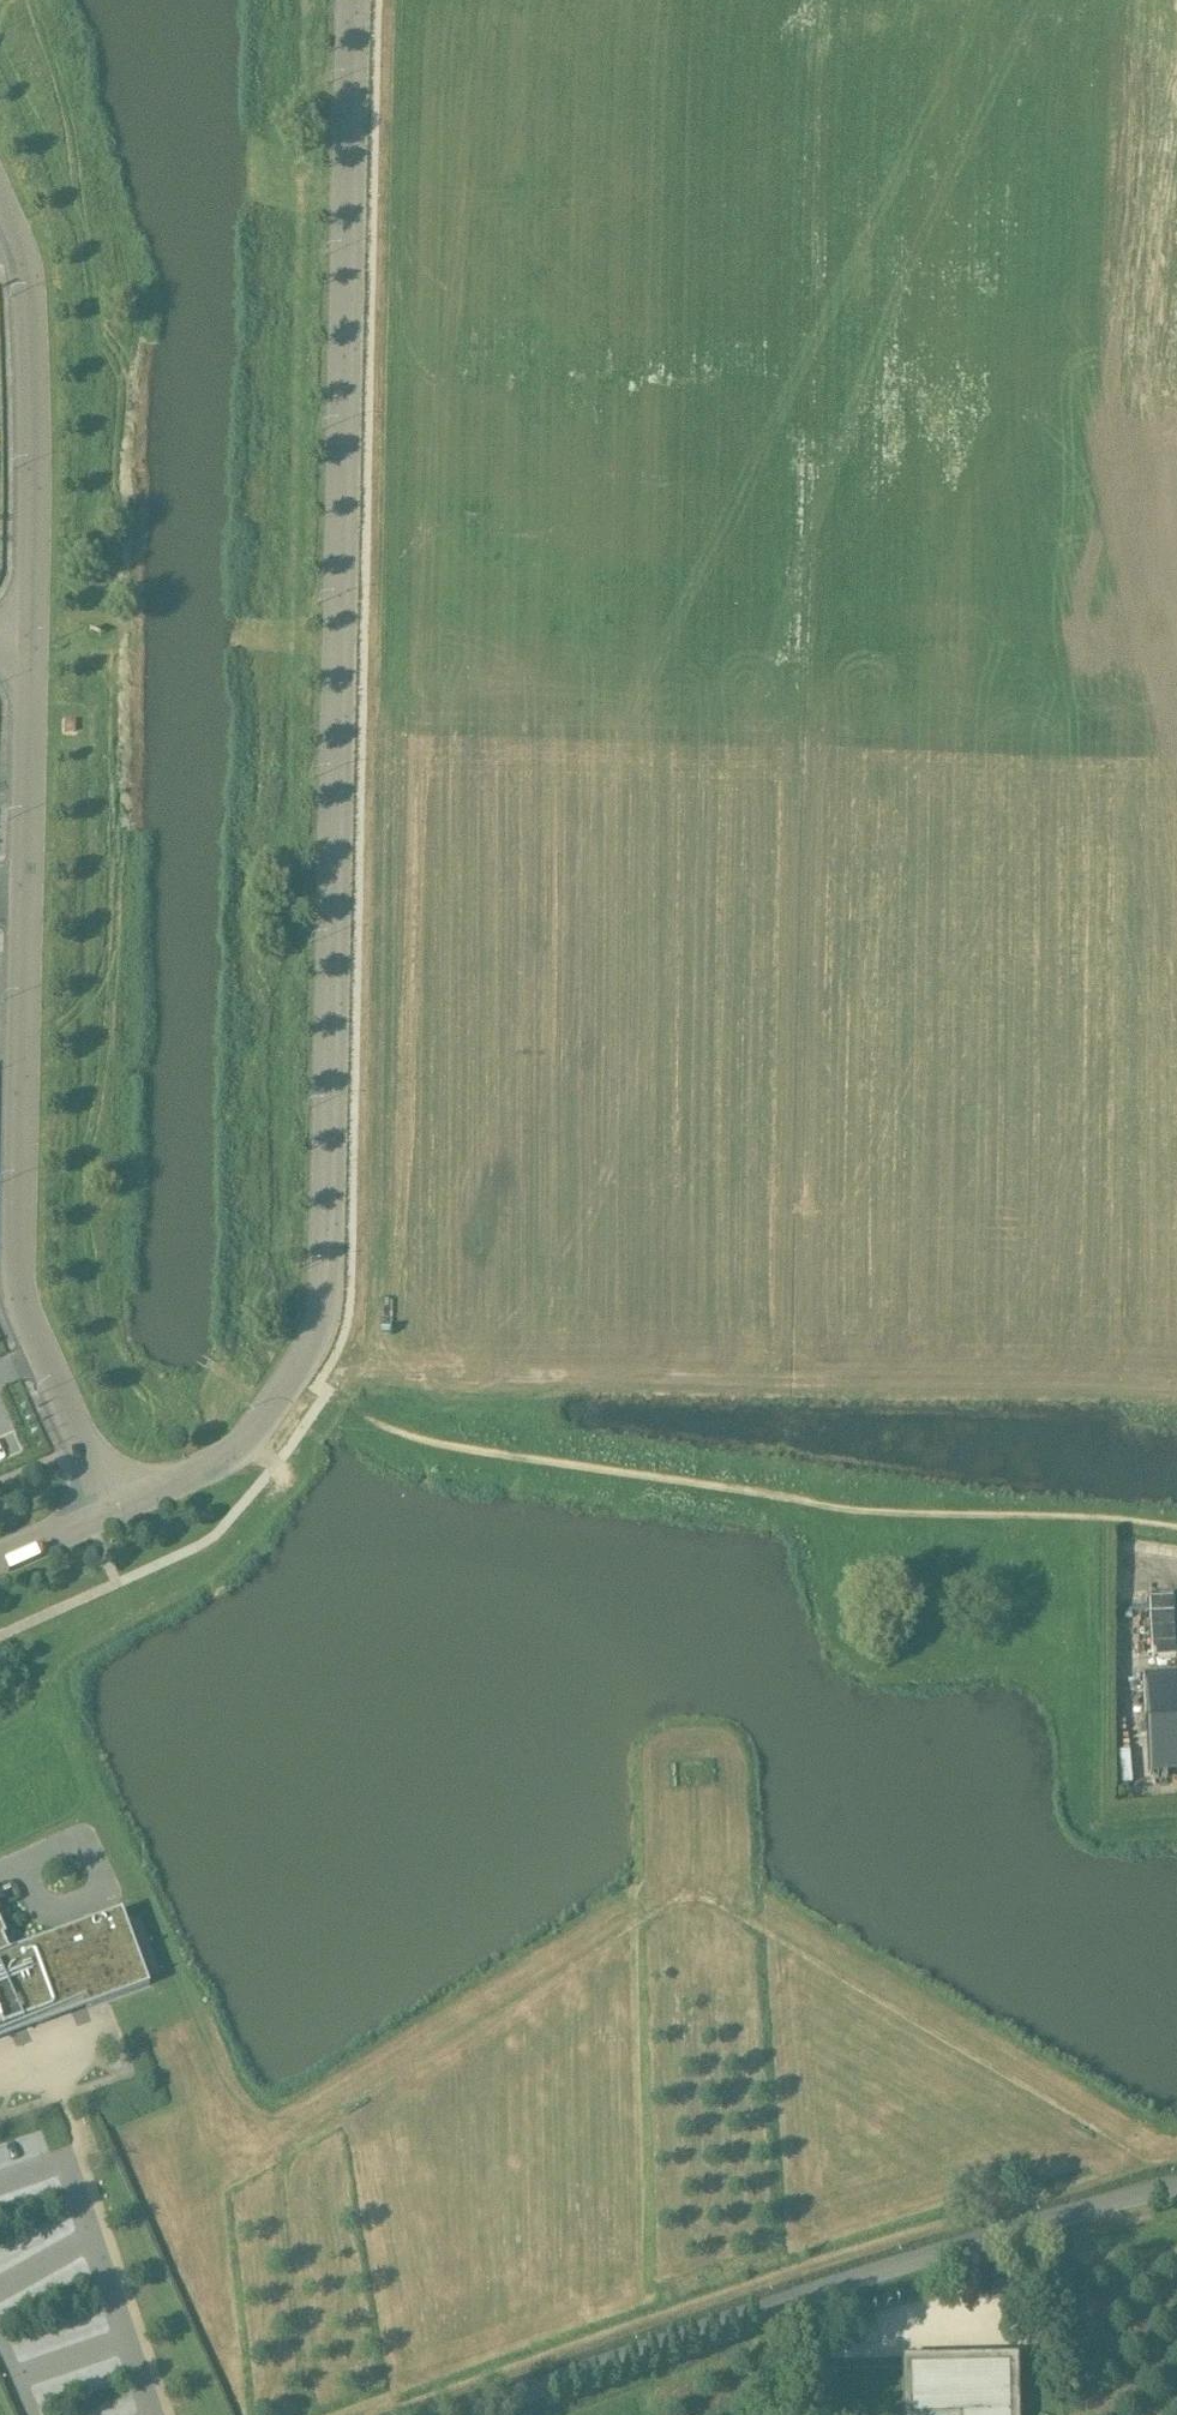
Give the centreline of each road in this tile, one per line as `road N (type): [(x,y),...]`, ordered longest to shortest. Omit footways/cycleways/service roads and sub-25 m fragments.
road 1 (unclassified): [(109,1510),(247,1443),(305,1361),(322,1307),(352,0)]
road 2 (unclassified): [(109,1510),(18,1303),(30,642)]
road 3 (unclassified): [(455,2414),(756,2312),(1176,2190)]
road 4 (unclassified): [(30,642),(31,327),(23,255),(0,203)]

